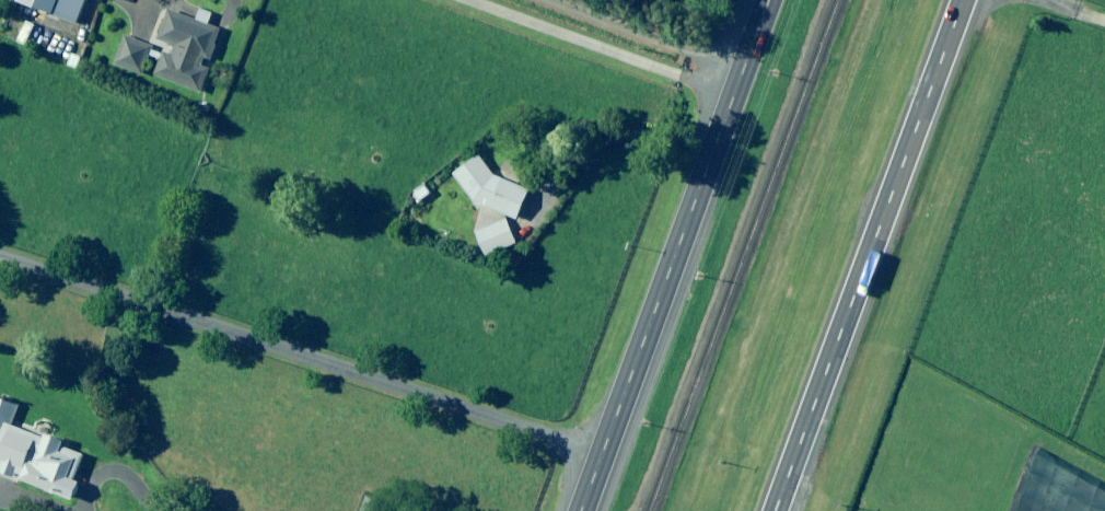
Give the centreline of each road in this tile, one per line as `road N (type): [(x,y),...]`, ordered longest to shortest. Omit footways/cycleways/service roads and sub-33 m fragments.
road 1 (track): [(0,258),(605,448)]
road 2 (primary): [(776,510),(964,0)]
road 3 (secondary): [(582,510),(768,0)]
road 4 (track): [(486,0),(733,95)]

